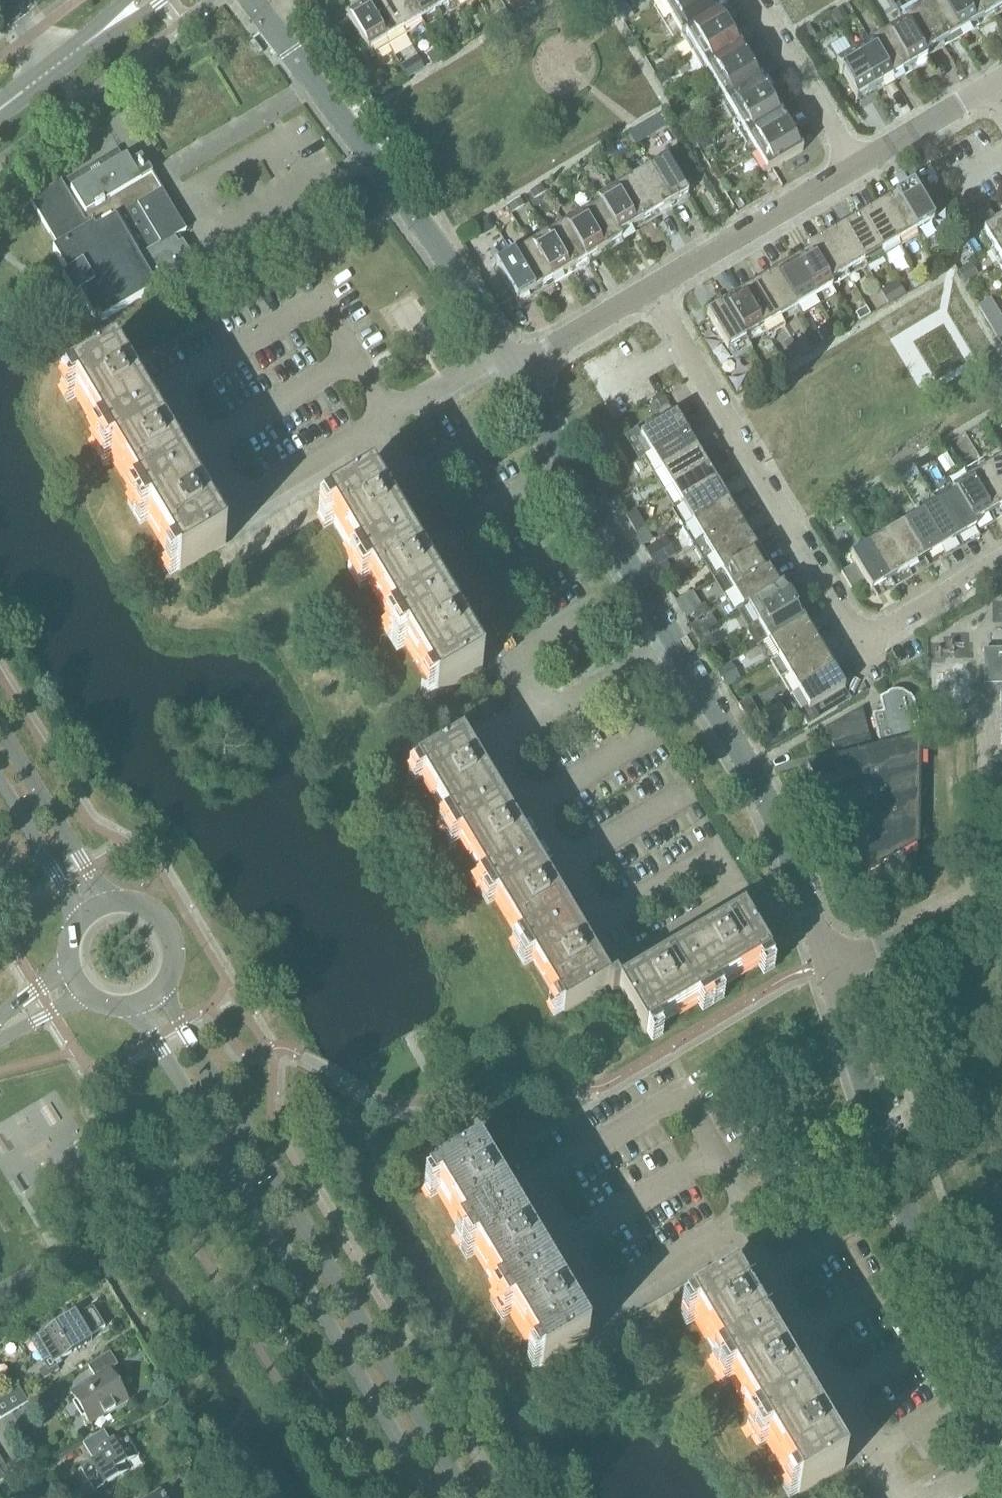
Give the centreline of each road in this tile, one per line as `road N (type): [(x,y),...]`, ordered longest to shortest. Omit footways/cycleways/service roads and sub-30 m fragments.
road 1 (unclassified): [(835,961),(774,817),(524,369)]
road 2 (primary): [(470,1497),(166,990)]
road 3 (residential): [(650,293),(860,645),(1001,559)]
road 4 (primary): [(136,1010),(433,1497)]
road 5 (unclassified): [(907,1497),(766,1268),(751,1217),(884,1138)]
road 6 (unclassified): [(524,369),(264,16)]
road 7 (unclassified): [(1001,1380),(910,1213),(884,1138)]
road 8 (residential): [(650,293),(857,167)]
road 9 (primary): [(110,899),(0,732)]
road 10 (residential): [(857,167),(753,0)]
road 11 (unclassified): [(884,1138),(835,961)]
road 12 (unclassified): [(835,961),(920,936),(1001,893)]
road 13 (primary): [(0,780),(78,916)]
road 14 (residential): [(857,167),(992,88)]
road 15 (residential): [(524,369),(650,293)]
road 16 (primary): [(166,990),(175,972),(174,934),(148,905),(110,899)]

